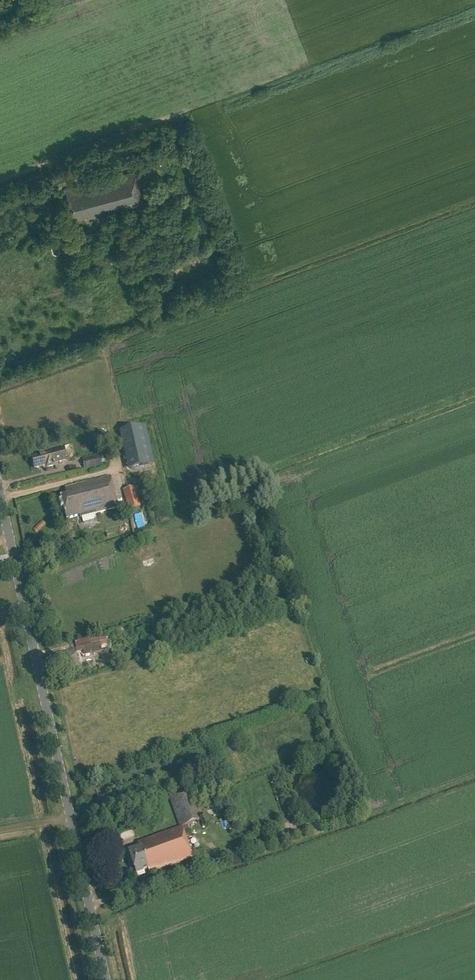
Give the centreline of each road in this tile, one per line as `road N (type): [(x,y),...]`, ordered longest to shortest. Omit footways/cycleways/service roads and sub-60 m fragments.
road 1 (tertiary): [(106,979),(0,494)]

